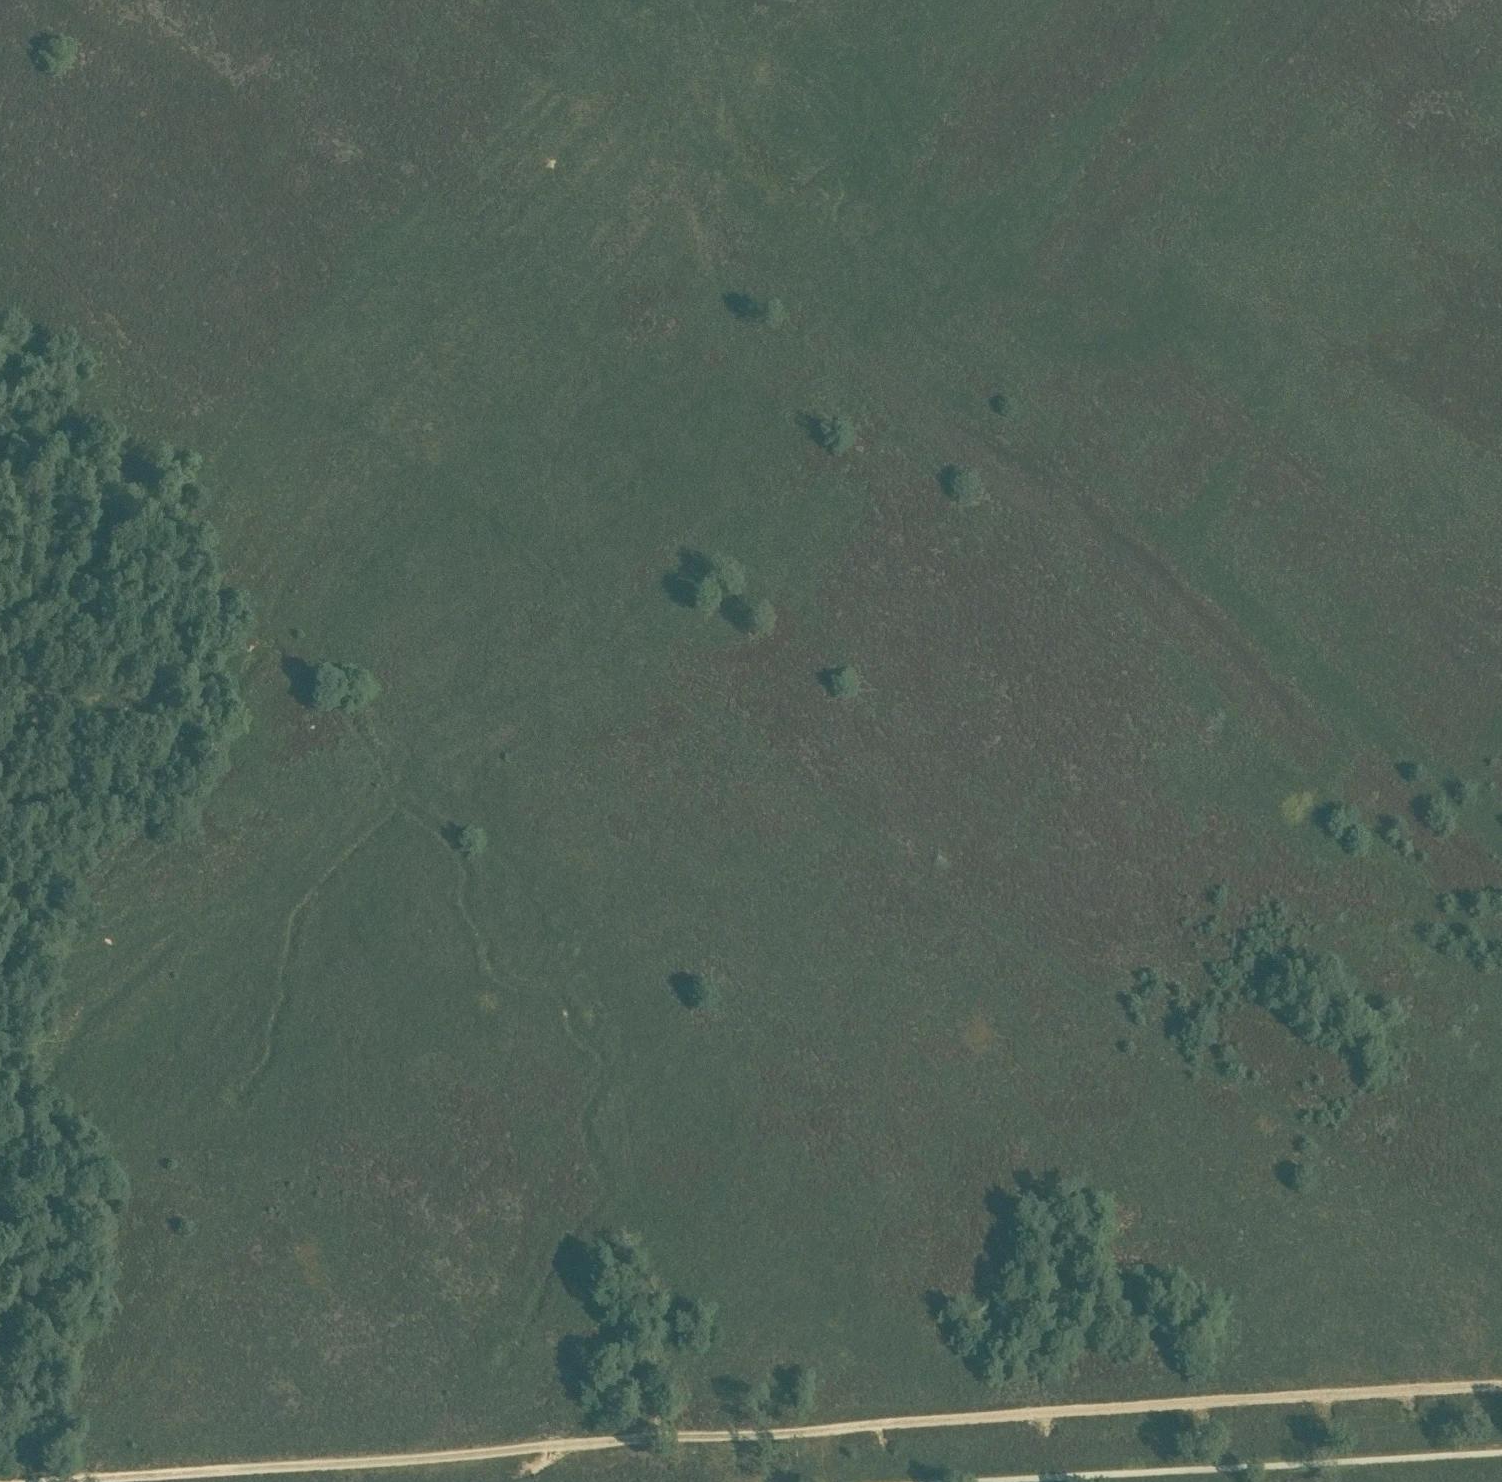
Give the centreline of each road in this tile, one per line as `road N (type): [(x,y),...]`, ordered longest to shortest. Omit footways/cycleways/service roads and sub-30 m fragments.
road 1 (track): [(1501,1387),(65,1481)]

